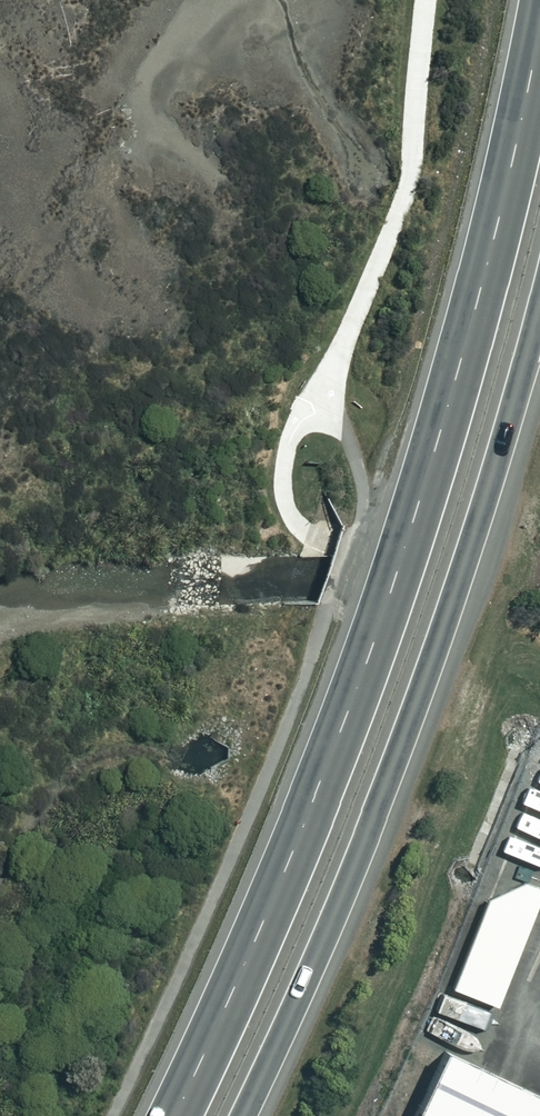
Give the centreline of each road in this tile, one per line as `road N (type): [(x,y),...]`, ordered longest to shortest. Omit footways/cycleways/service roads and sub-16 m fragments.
road 1 (trunk): [(168,1115),(326,764),(386,605),(478,294),(539,0)]
road 2 (trunk): [(539,301),(416,704),(345,888),(241,1115)]

